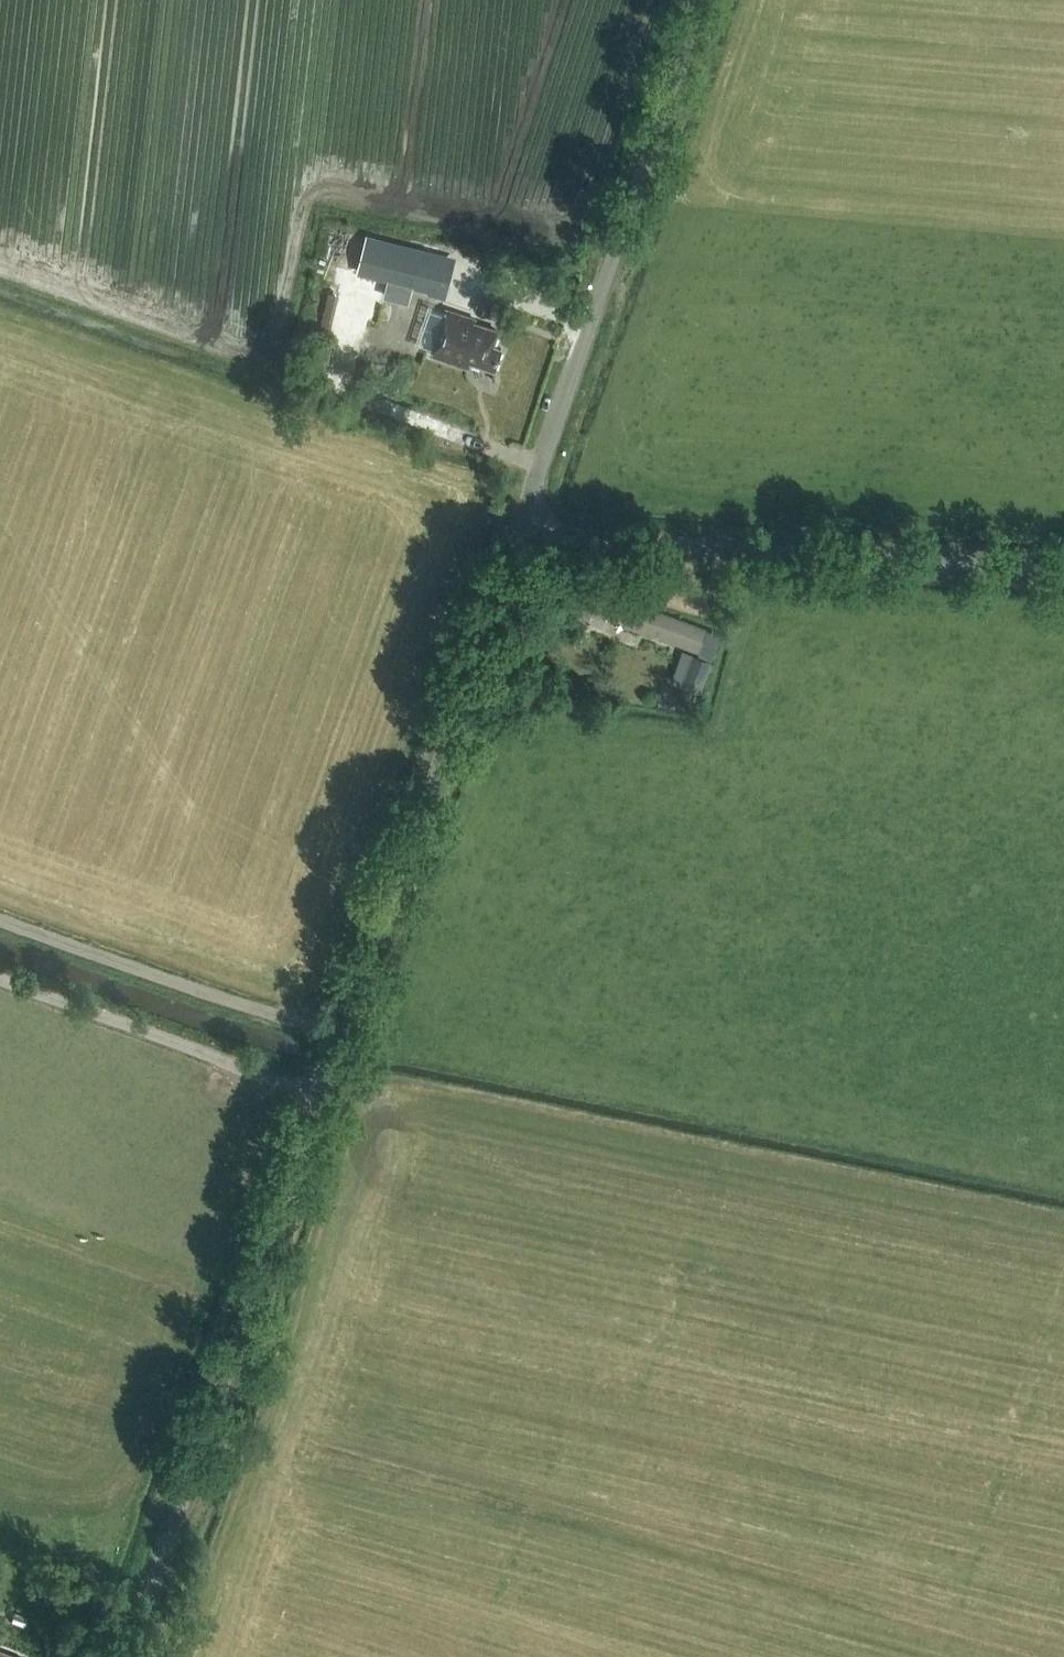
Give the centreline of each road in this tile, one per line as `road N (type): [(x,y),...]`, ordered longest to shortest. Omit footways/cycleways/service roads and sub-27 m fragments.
road 1 (unclassified): [(128,1656),(523,519)]
road 2 (unclassified): [(523,519),(693,0)]
road 3 (unclassified): [(1063,565),(523,519)]
road 4 (track): [(342,1039),(0,916)]
road 5 (track): [(321,1097),(0,981)]

